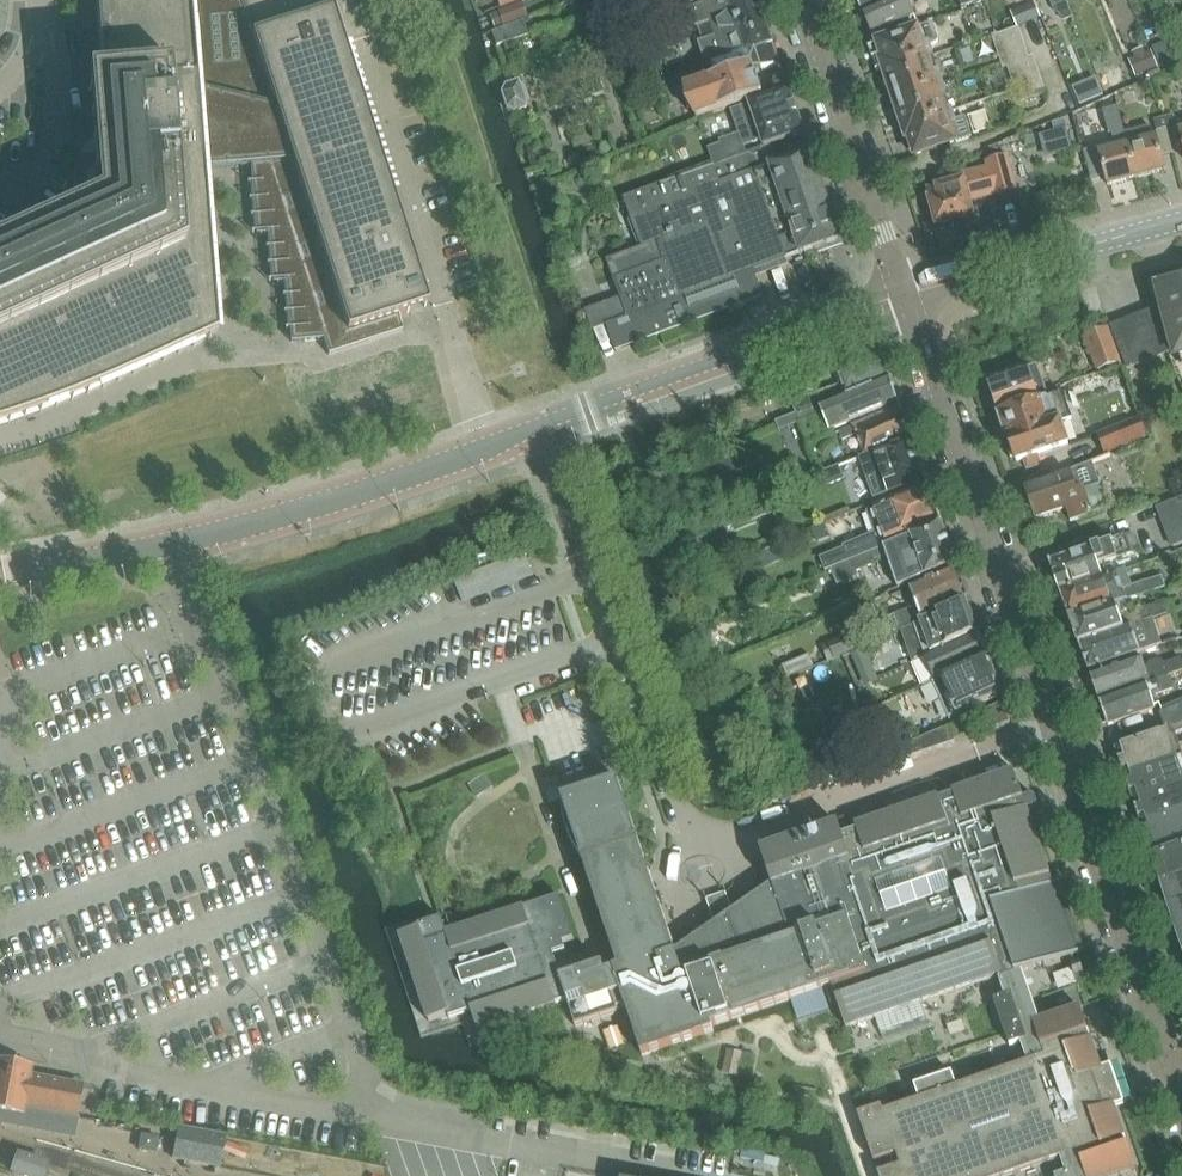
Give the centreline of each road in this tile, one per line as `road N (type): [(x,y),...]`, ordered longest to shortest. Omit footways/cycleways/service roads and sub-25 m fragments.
road 1 (residential): [(1181,1081),(905,292)]
road 2 (tertiary): [(905,292),(309,509),(176,542)]
road 3 (residential): [(805,0),(905,292)]
road 4 (tertiary): [(1181,220),(905,292)]
road 5 (tertiary): [(0,575),(176,542)]

